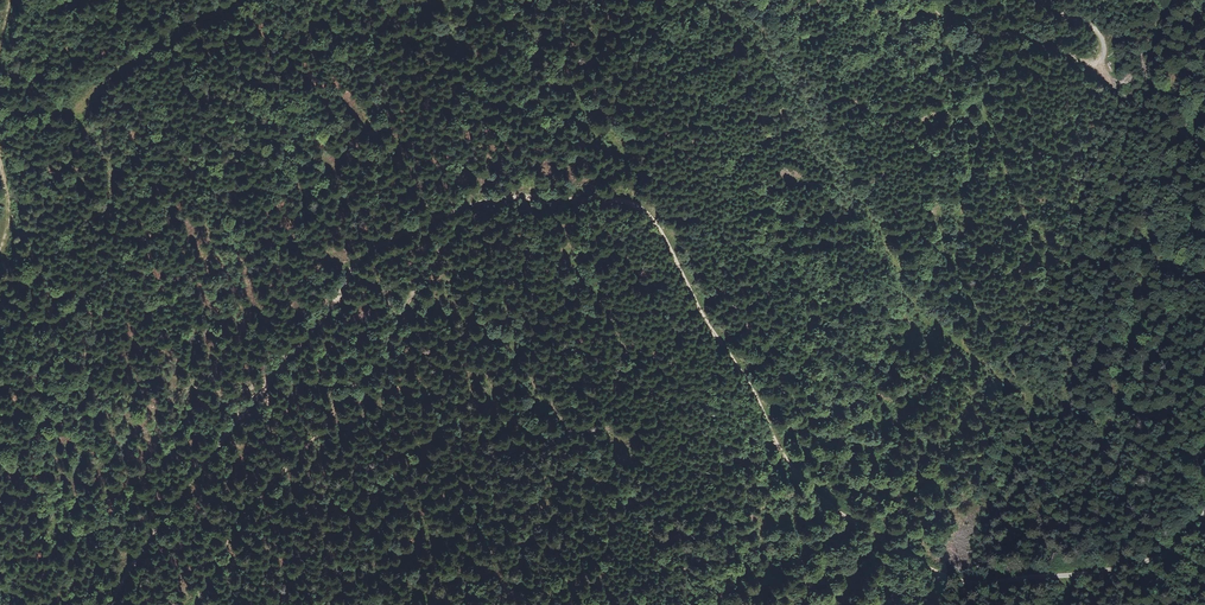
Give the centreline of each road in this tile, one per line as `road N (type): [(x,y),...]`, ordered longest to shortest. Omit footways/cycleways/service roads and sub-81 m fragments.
road 1 (track): [(1204,511),(1183,542),(1141,562),(956,581),(849,518),(797,472),(643,209),(605,198),(513,196)]
road 2 (track): [(513,196),(450,211),(364,253),(154,528),(109,604)]
road 3 (track): [(1042,396),(974,363),(916,322),(785,86),(717,0)]
road 4 (track): [(238,0),(163,37),(68,113)]
road 5 (track): [(925,0),(960,28),(1001,31),(1095,63)]
road 6 (track): [(1095,63),(1113,88),(1204,147)]

